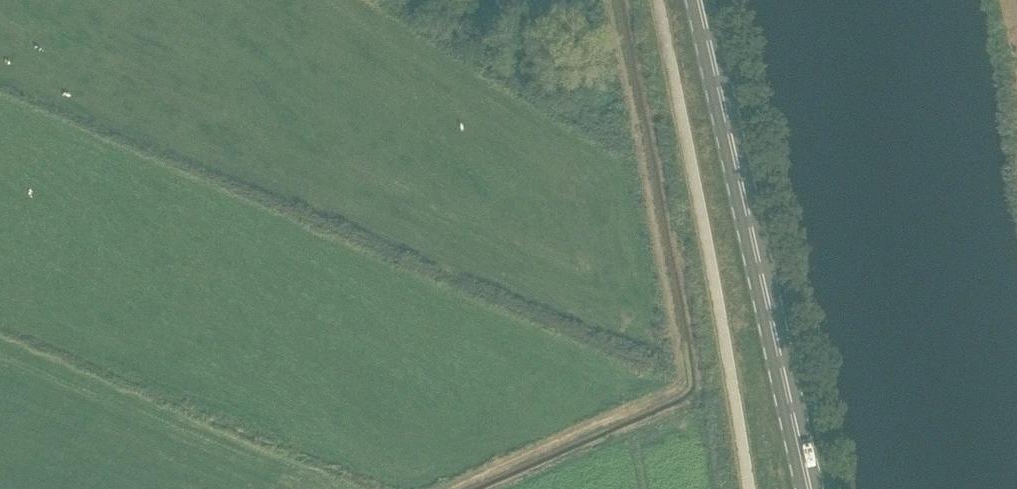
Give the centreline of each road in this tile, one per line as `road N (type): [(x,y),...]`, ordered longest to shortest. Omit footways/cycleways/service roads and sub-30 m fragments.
road 1 (secondary): [(809,488),(699,0)]

